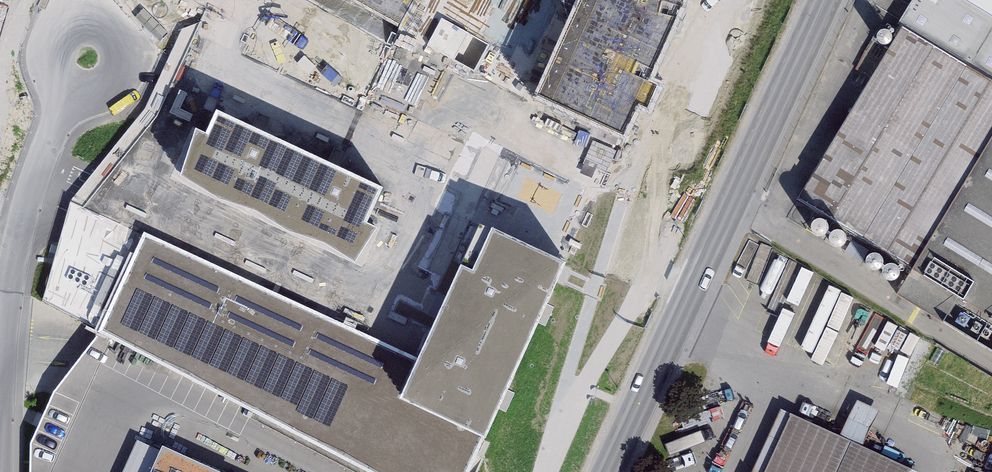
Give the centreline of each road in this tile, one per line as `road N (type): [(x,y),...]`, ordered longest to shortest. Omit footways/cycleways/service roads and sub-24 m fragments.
road 1 (secondary): [(608,471),(825,0)]
road 2 (residential): [(0,396),(12,266),(64,93)]
road 3 (residential): [(64,93),(48,71),(49,44),(81,19),(117,32),(127,55),(121,80)]

